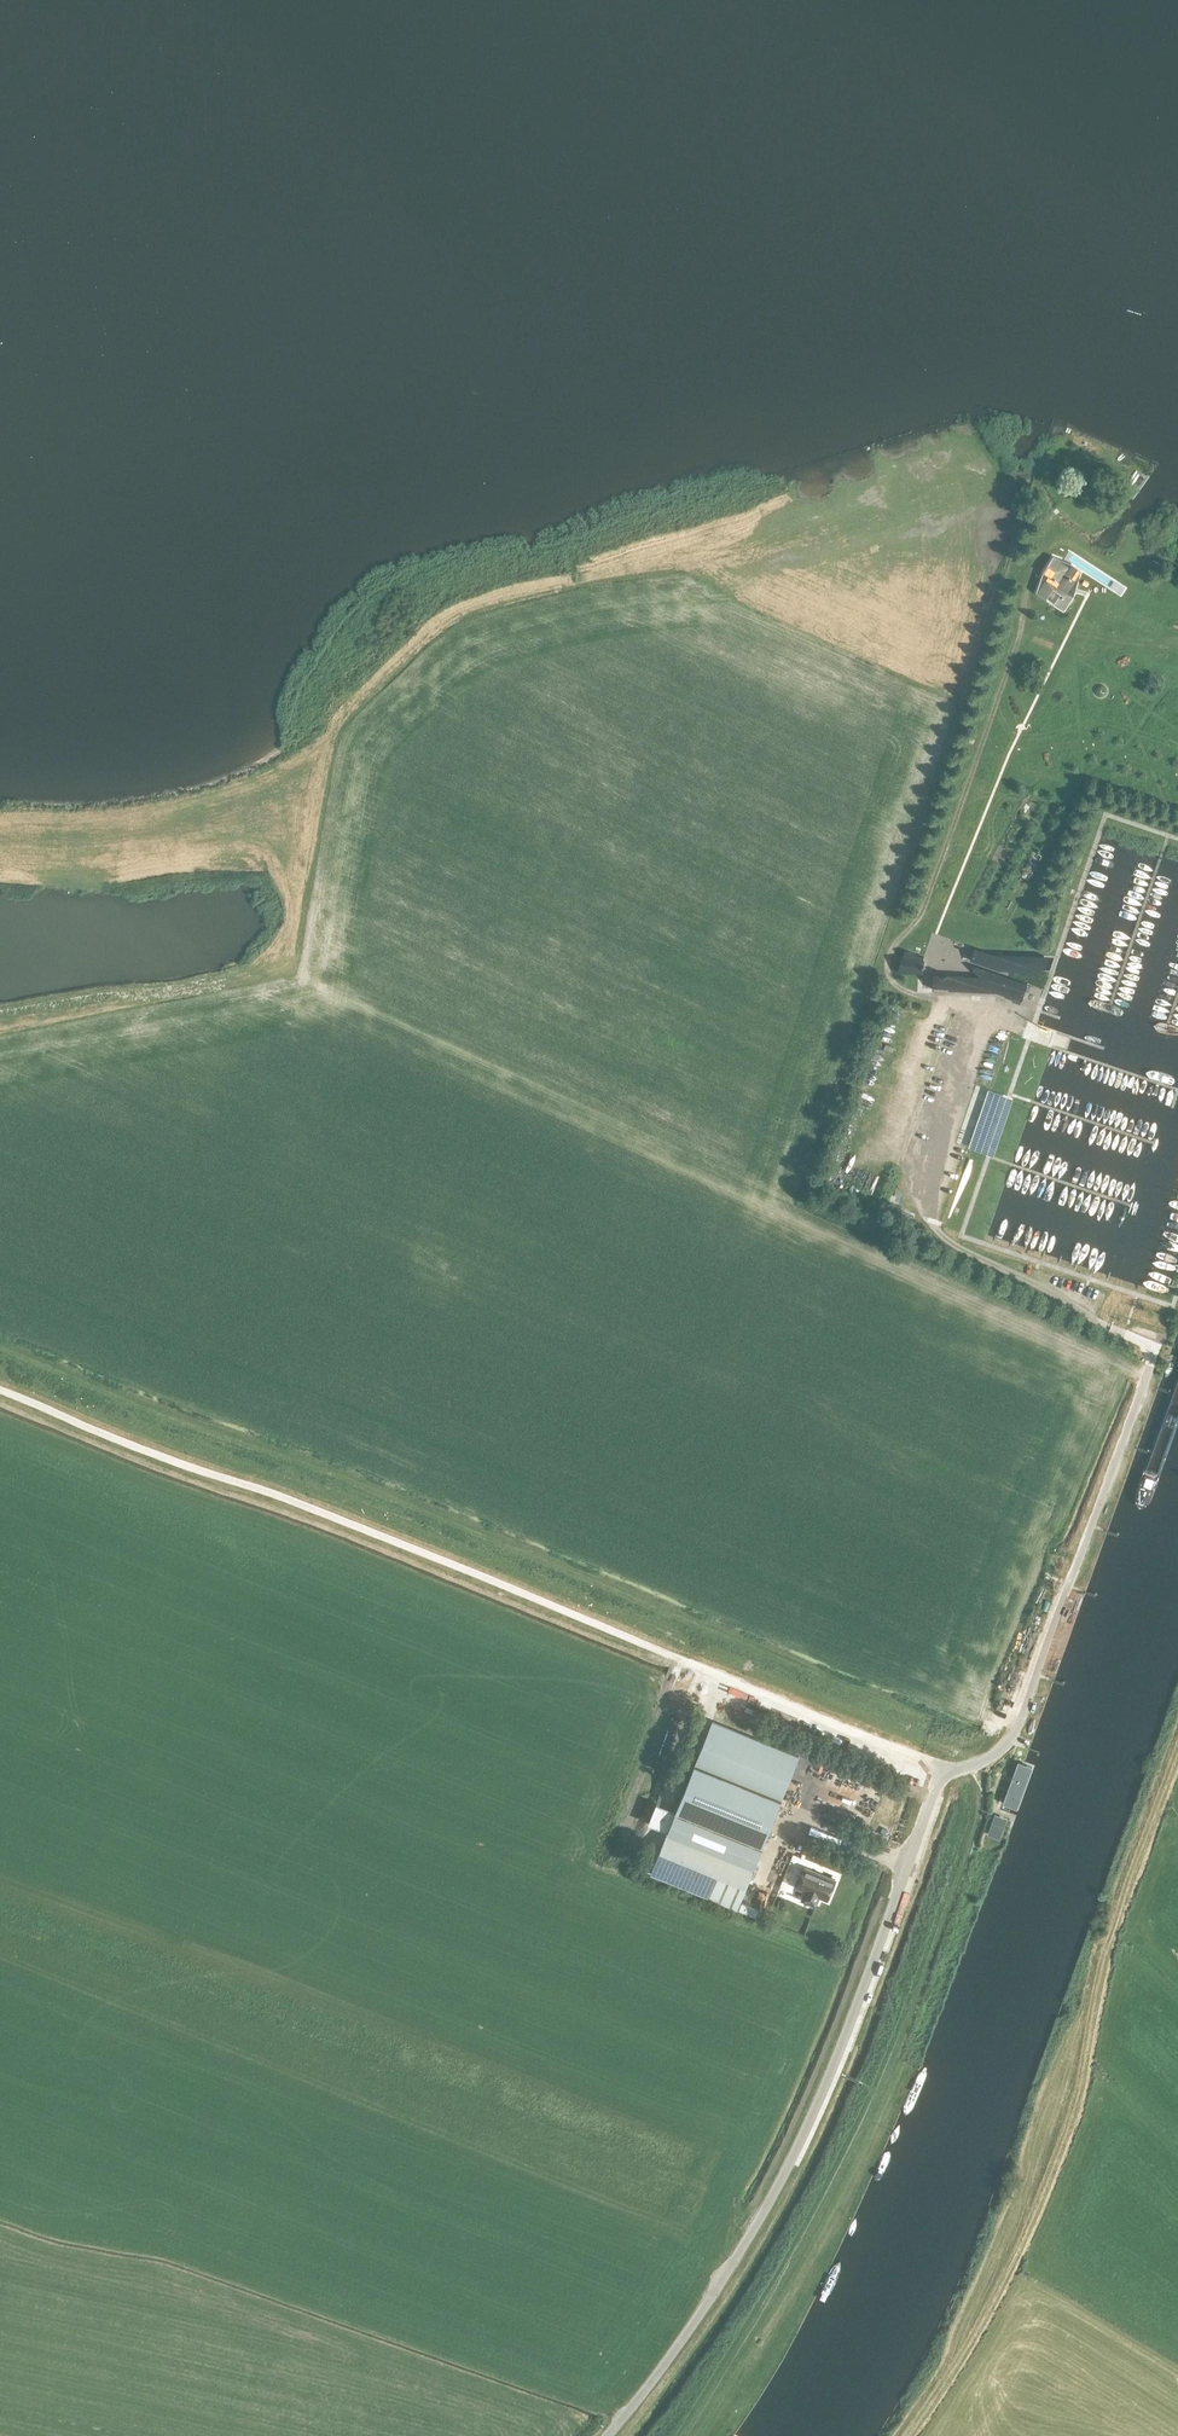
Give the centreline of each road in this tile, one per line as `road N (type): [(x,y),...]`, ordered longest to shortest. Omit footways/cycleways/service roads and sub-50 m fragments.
road 1 (unclassified): [(0,1389),(942,1767)]
road 2 (unclassified): [(607,2435),(692,2325),(793,2157),(942,1767)]
road 3 (track): [(691,2435),(849,2166),(979,1833),(983,1761)]
road 4 (track): [(1177,596),(1071,543),(1055,544),(1036,560),(1014,655),(924,908),(891,951),(894,983),(927,996)]
road 5 (unclassified): [(942,1767),(983,1761),(1018,1725),(1154,1354),(1147,1343),(1110,1328)]
road 6 (track): [(1177,1750),(1119,1913)]

